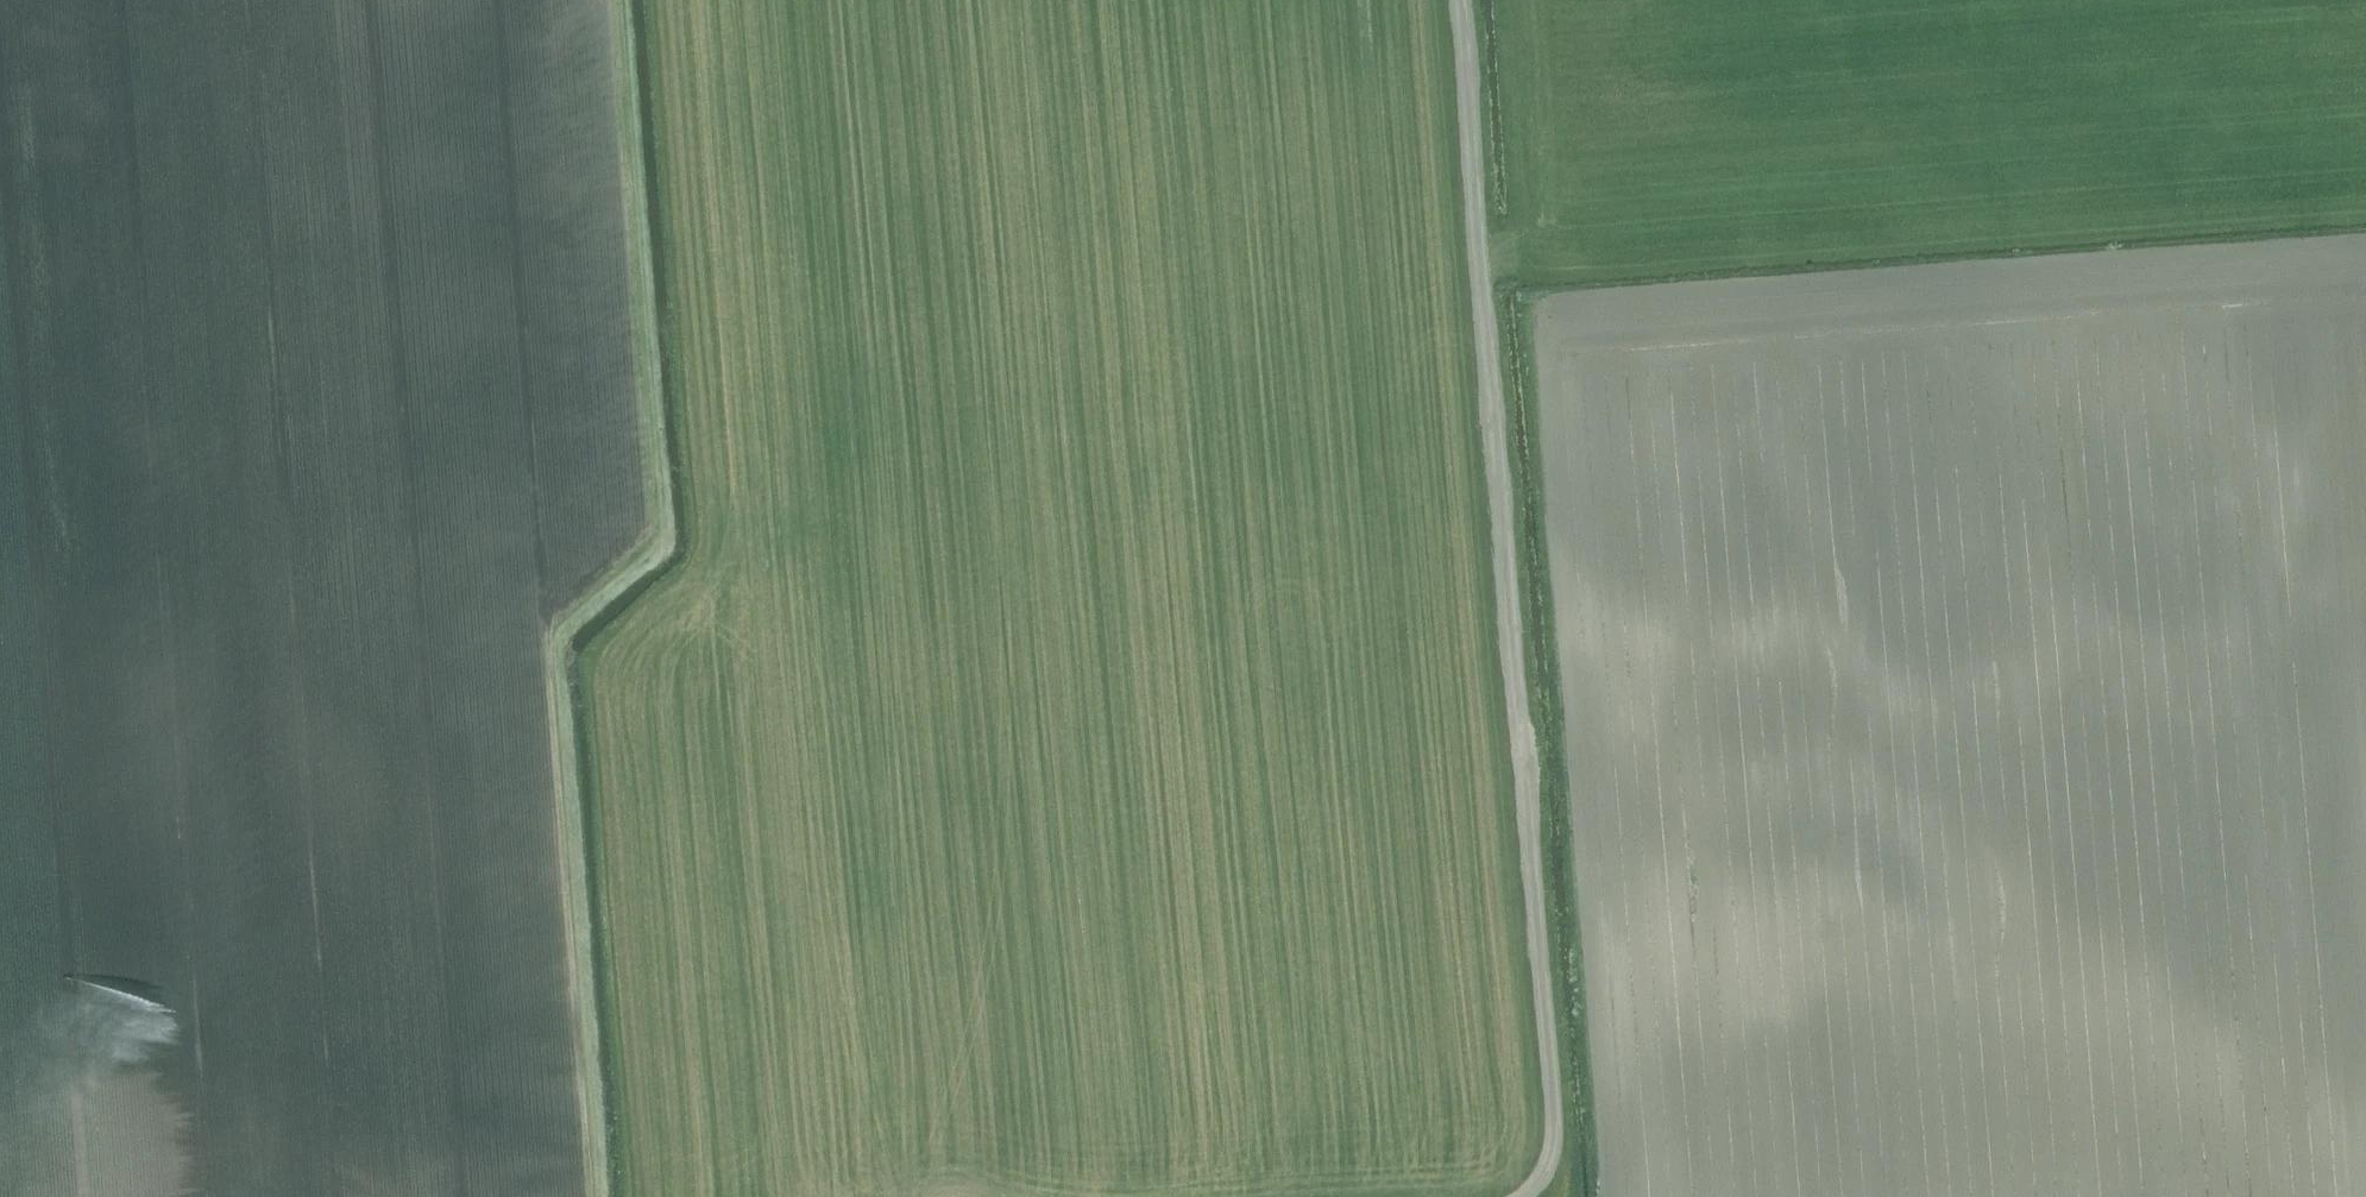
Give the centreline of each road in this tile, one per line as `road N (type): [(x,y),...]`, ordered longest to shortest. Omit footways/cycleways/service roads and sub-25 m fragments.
road 1 (track): [(1453,0),(1551,1125),(1536,1181),(1513,1196)]

